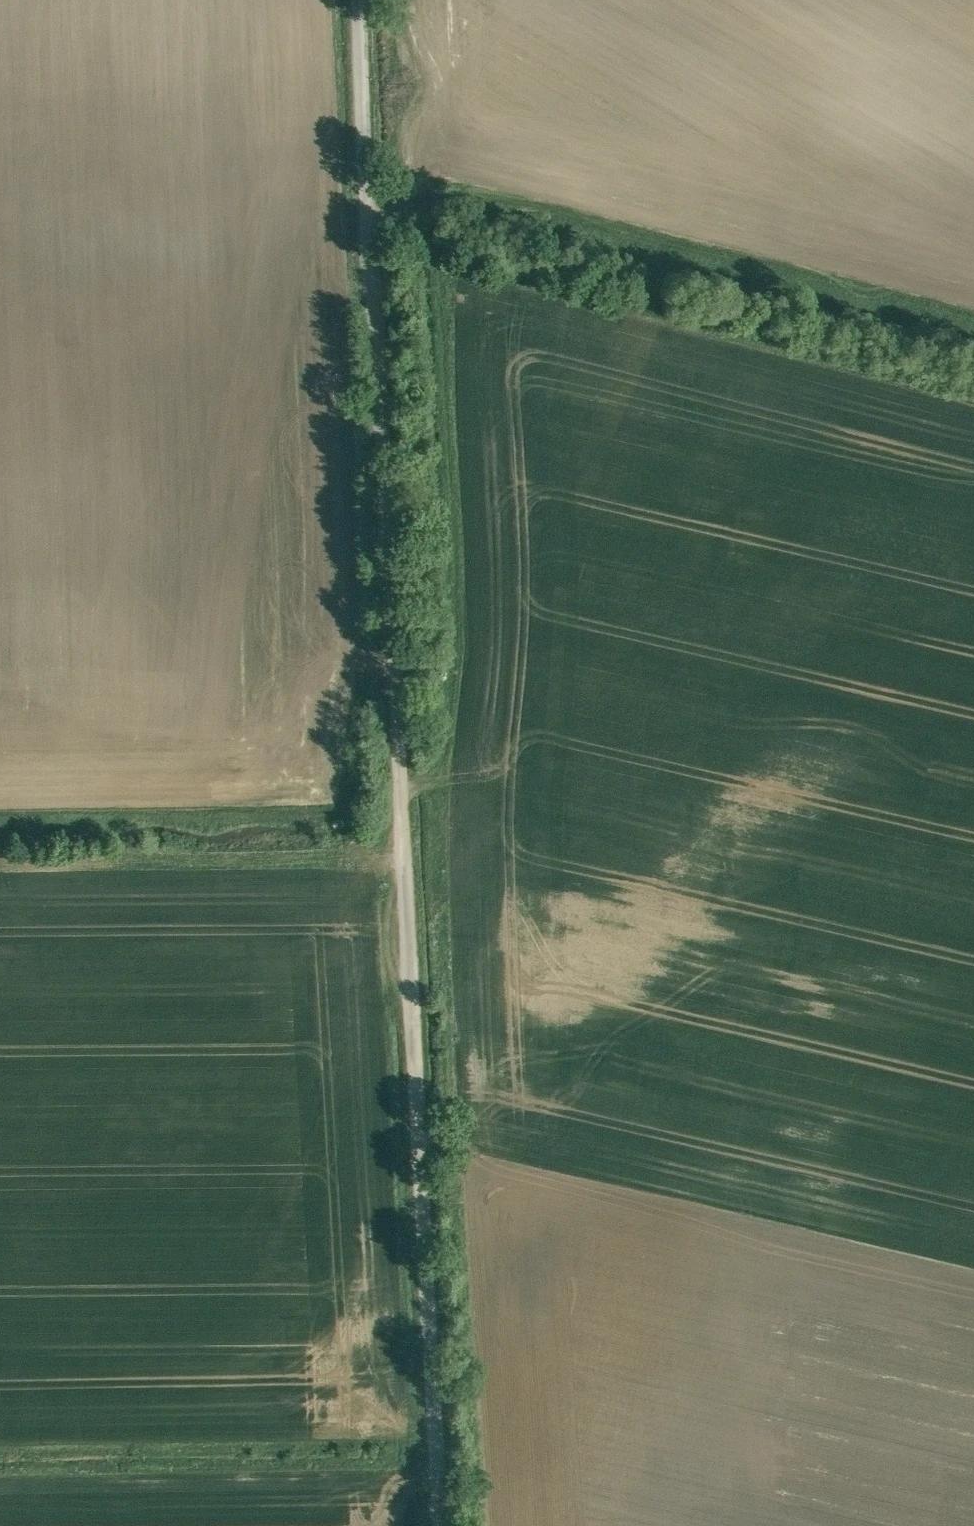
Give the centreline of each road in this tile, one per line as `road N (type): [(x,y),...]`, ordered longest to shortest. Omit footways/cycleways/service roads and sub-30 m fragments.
road 1 (unclassified): [(437,1525),(380,493),(363,0)]

